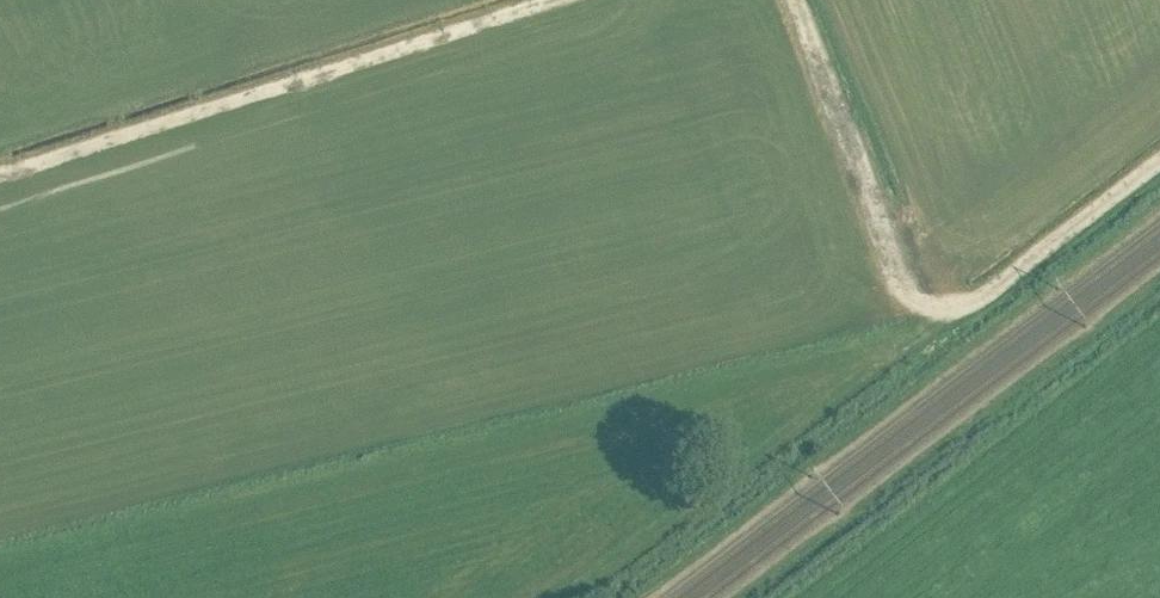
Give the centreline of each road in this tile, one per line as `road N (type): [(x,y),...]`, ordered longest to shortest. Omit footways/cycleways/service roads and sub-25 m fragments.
road 1 (track): [(795,0),(924,292),(967,301),(1159,157)]
road 2 (track): [(0,170),(545,0)]

